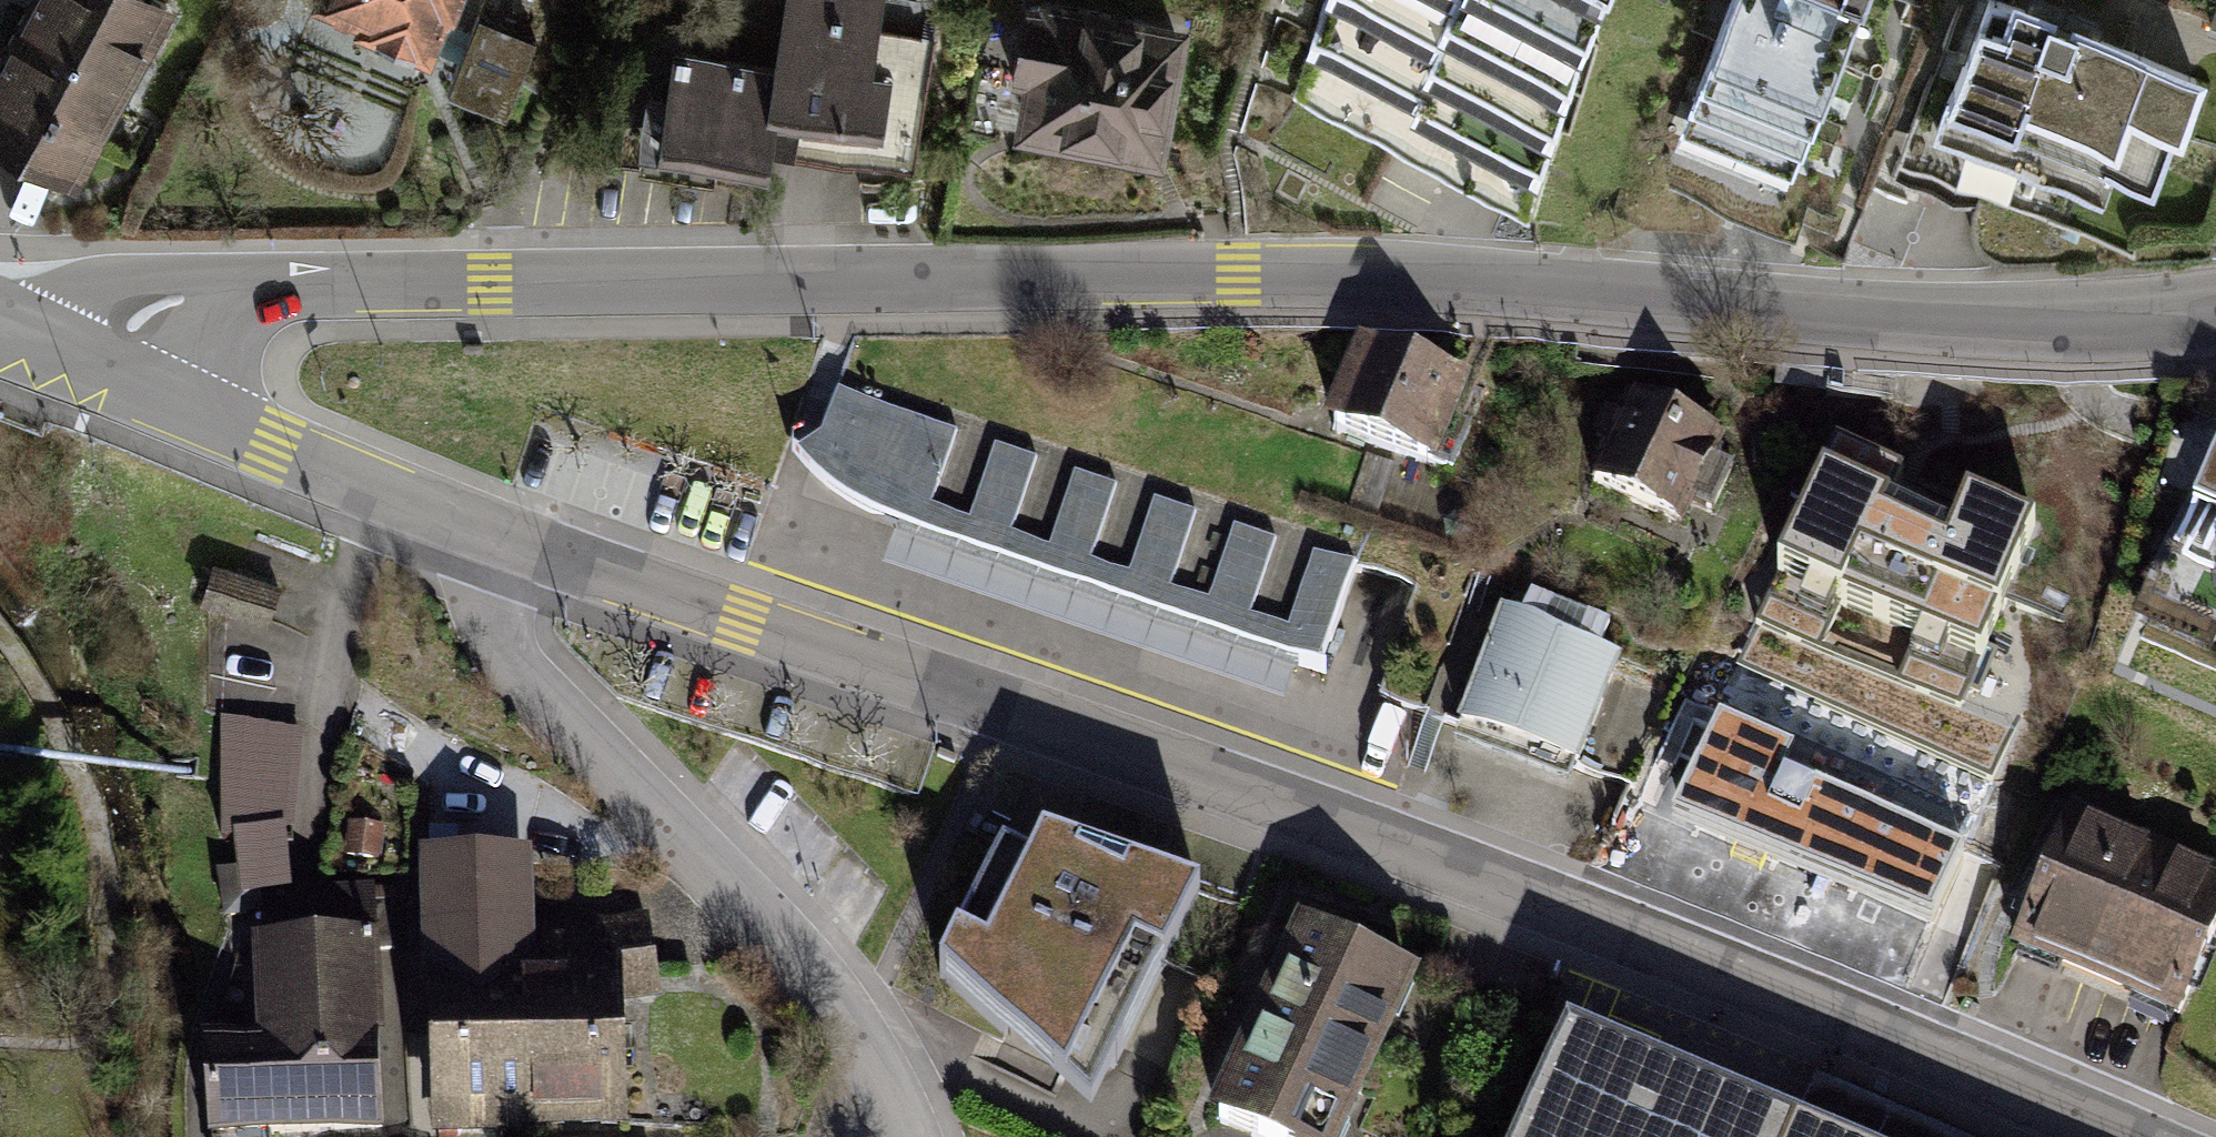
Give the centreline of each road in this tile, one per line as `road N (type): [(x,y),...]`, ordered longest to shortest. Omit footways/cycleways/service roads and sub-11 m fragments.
road 1 (tertiary): [(2215,316),(2088,328),(1426,281),(1238,276),(285,286),(151,309),(106,372)]
road 2 (tertiary): [(487,531),(1589,918),(2127,1136)]
road 3 (residential): [(487,531),(488,611),(524,671),(820,975),(864,1037),(912,1136)]
road 4 (tertiary): [(106,372),(487,531)]

